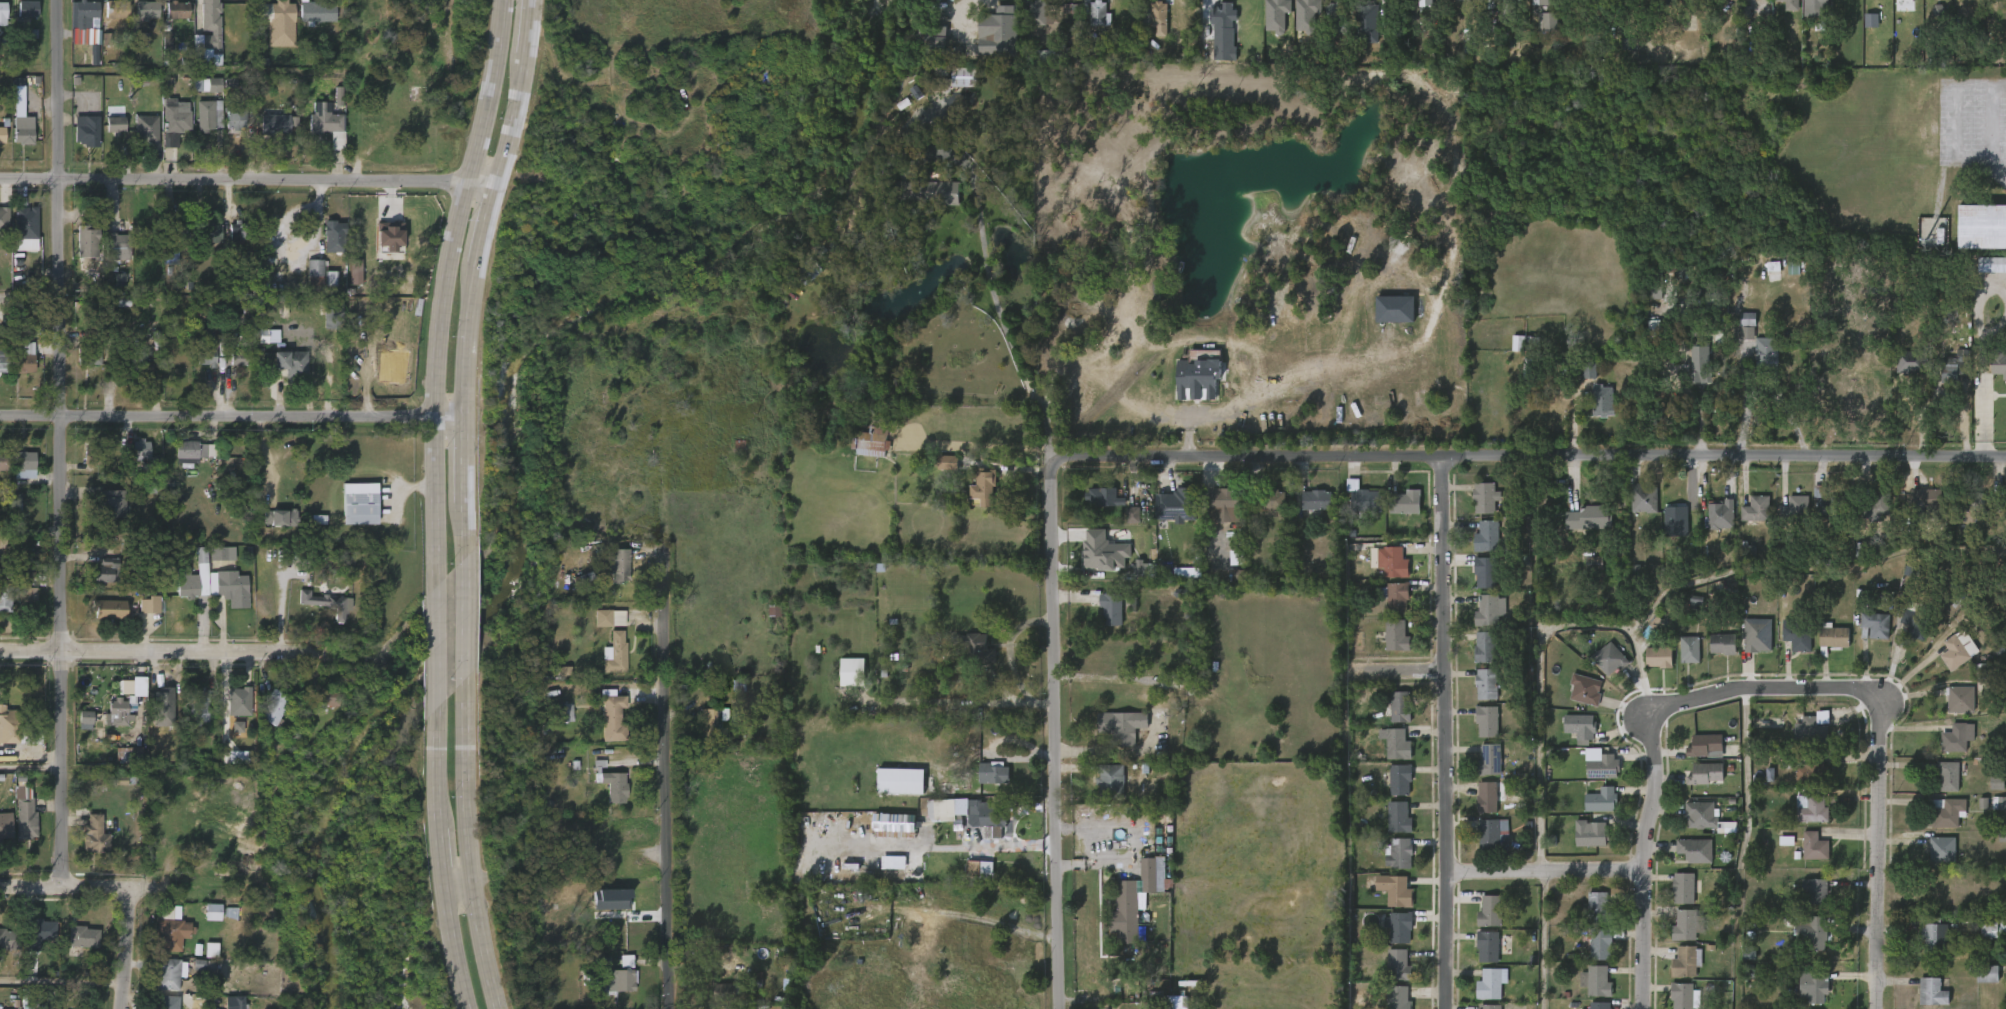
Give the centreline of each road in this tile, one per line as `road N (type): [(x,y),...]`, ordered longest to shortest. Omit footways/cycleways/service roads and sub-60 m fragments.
road 1 (residential): [(1048,458),(2005,455)]
road 2 (residential): [(58,885),(60,0)]
road 3 (secondary): [(497,0),(492,83),(436,328),(431,590)]
road 4 (secondary): [(463,560),(465,331),(522,89),(529,0)]
road 5 (residential): [(1439,1008),(1439,456)]
road 6 (residential): [(1057,1008),(1048,458)]
road 7 (residential): [(0,178),(464,185)]
road 8 (residential): [(462,418),(0,415)]
road 9 (residential): [(673,1008),(668,559)]
road 10 (secondary): [(500,1008),(477,891),(466,680)]
road 11 (residential): [(1868,1008),(1867,705),(1841,701)]
road 12 (residential): [(0,650),(316,652)]
road 13 (secondary): [(435,711),(445,885),(468,1008)]
road 14 (residential): [(1631,1008),(1644,791),(1632,727)]
road 15 (residential): [(939,235),(983,233),(1042,394),(1048,458)]
road 16 (residential): [(1632,727),(1730,703),(1841,701)]
road 17 (residential): [(1439,887),(1634,880)]
road 18 (residential): [(131,886),(294,888)]
road 19 (residential): [(0,885),(131,886)]
road 20 (residential): [(123,1008),(131,886)]
road 21 (secondary): [(431,590),(435,711)]
road 22 (secondary): [(466,680),(463,560)]

